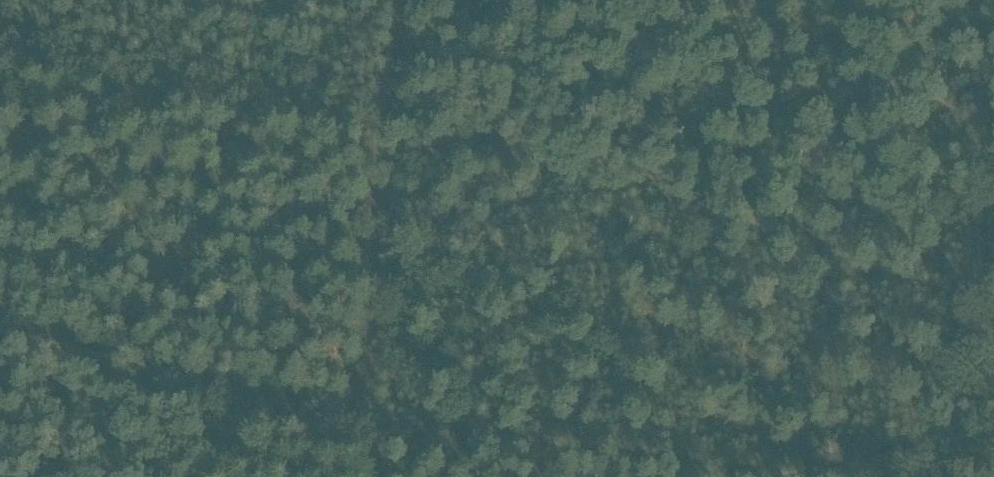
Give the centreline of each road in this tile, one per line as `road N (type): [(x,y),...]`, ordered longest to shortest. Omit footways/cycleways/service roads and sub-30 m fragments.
road 1 (track): [(821,476),(373,418),(0,333)]
road 2 (track): [(374,476),(390,139),(415,0)]

